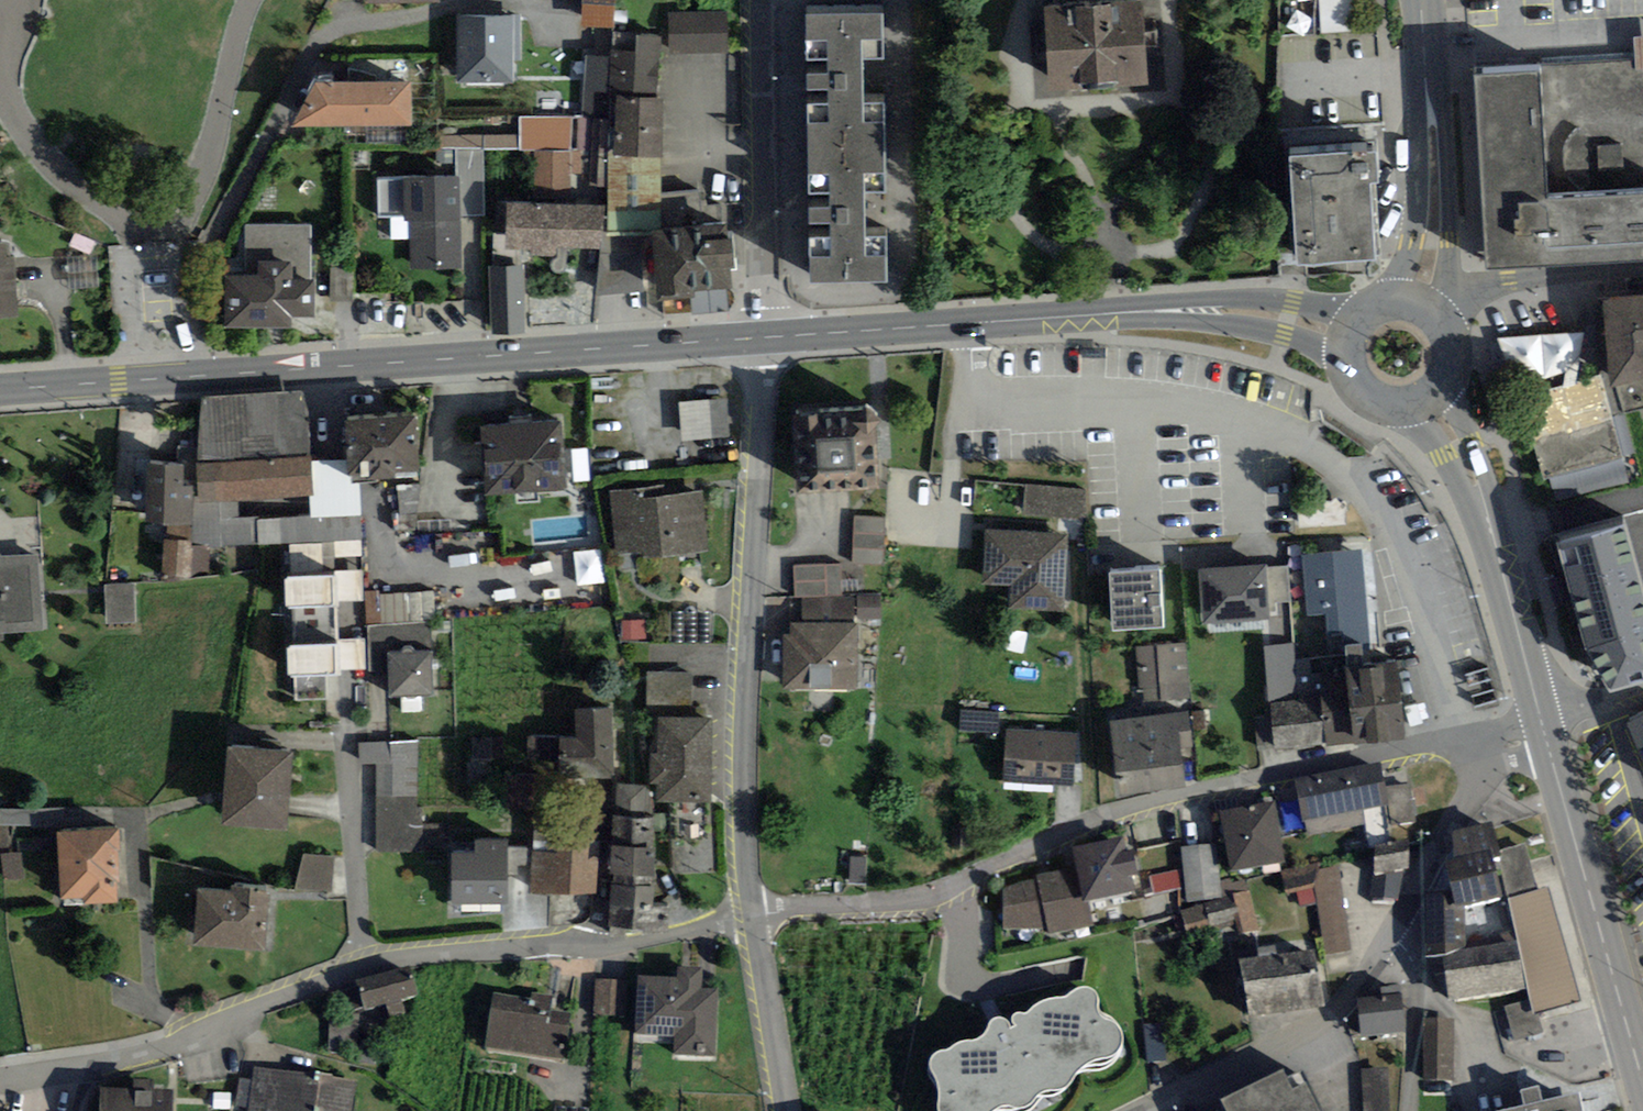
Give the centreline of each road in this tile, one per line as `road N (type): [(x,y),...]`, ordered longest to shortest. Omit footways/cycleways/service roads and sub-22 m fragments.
road 1 (primary): [(0,387),(765,337)]
road 2 (residential): [(753,913),(911,900),(1150,801),(1474,737)]
road 3 (residential): [(90,1065),(164,1047),(364,969),(428,957),(608,948),(753,913)]
road 4 (primary): [(765,337),(1210,309),(1287,318),(1339,334)]
road 5 (residential): [(753,913),(745,823),(765,337)]
road 6 (primary): [(1642,1096),(1537,725)]
road 7 (primary): [(1537,725),(1479,498),(1425,398)]
road 8 (residential): [(765,337),(761,0)]
road 9 (residential): [(1141,1110),(1337,1009),(1391,938)]
road 10 (tertiary): [(1414,295),(1436,222),(1423,0)]
road 11 (residential): [(1391,938),(1477,775),(1474,737)]
road 12 (residential): [(1442,316),(1506,284),(1642,273)]
road 13 (residential): [(783,1110),(753,913)]
road 14 (residential): [(1391,938),(1415,966),(1408,1110)]
road 15 (primary): [(1339,334),(1342,373),(1369,401),(1387,406),(1425,398)]

